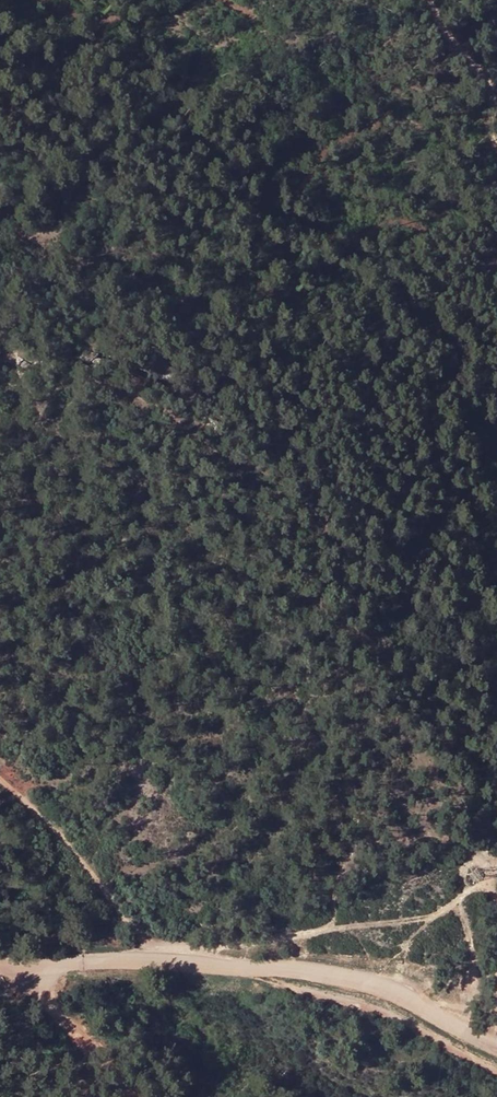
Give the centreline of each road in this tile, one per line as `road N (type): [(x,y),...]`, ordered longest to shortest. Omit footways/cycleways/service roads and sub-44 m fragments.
road 1 (unclassified): [(496,1044),(350,975),(0,961)]

